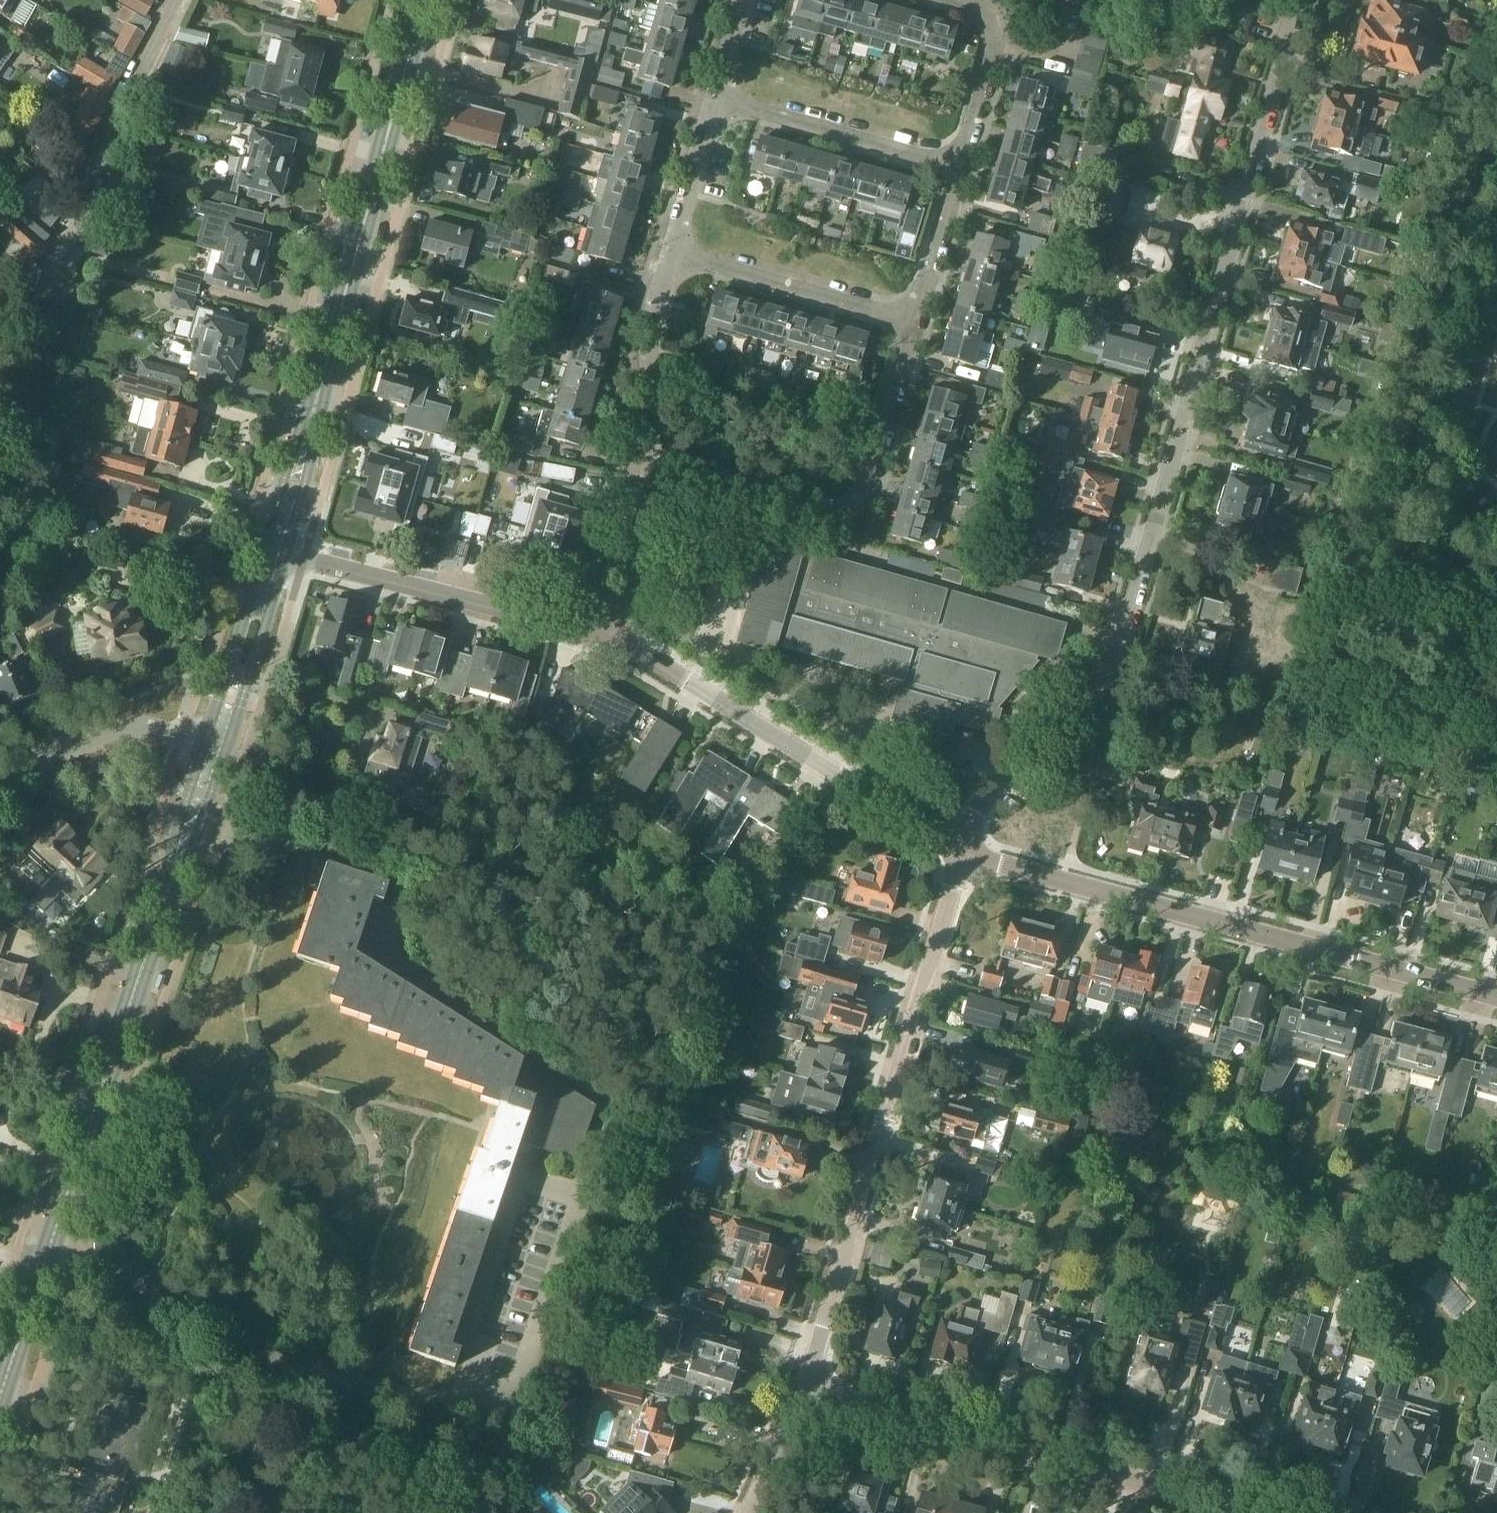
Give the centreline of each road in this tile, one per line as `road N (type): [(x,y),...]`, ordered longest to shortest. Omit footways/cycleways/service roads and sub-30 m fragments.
road 1 (residential): [(959,851),(992,786),(1029,742),(1102,680),(1125,640),(1299,0)]
road 2 (secondary): [(0,1401),(216,747)]
road 3 (secondary): [(276,552),(423,0)]
road 4 (residential): [(1496,998),(959,851)]
road 5 (residential): [(791,1378),(959,851)]
road 6 (residential): [(1252,1512),(791,1378)]
road 7 (residential): [(959,851),(919,833),(604,629)]
road 8 (residential): [(641,469),(836,514),(855,509),(912,327)]
road 9 (residential): [(604,629),(276,552)]
road 10 (residential): [(58,284),(129,100),(179,0)]
road 11 (residential): [(960,166),(713,96)]
road 12 (residential): [(912,327),(667,255)]
road 13 (residential): [(0,780),(125,727),(216,747)]
road 14 (residential): [(641,469),(640,351),(667,255)]
road 15 (secondary): [(216,747),(276,552)]
road 16 (residential): [(960,166),(995,31),(986,11),(950,0)]
road 17 (residential): [(912,327),(960,166)]
road 18 (residential): [(667,255),(713,96)]
road 19 (residential): [(604,629),(641,469)]
road 20 (residential): [(737,1512),(791,1378)]

